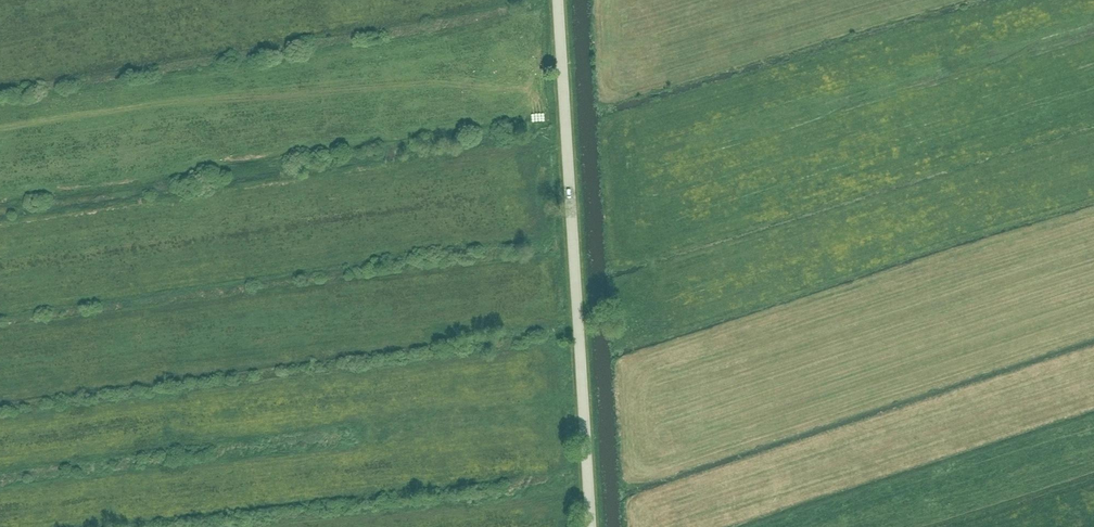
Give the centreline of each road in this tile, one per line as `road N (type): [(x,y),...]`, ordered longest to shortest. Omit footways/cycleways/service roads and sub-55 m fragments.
road 1 (unclassified): [(590,526),(556,0)]

